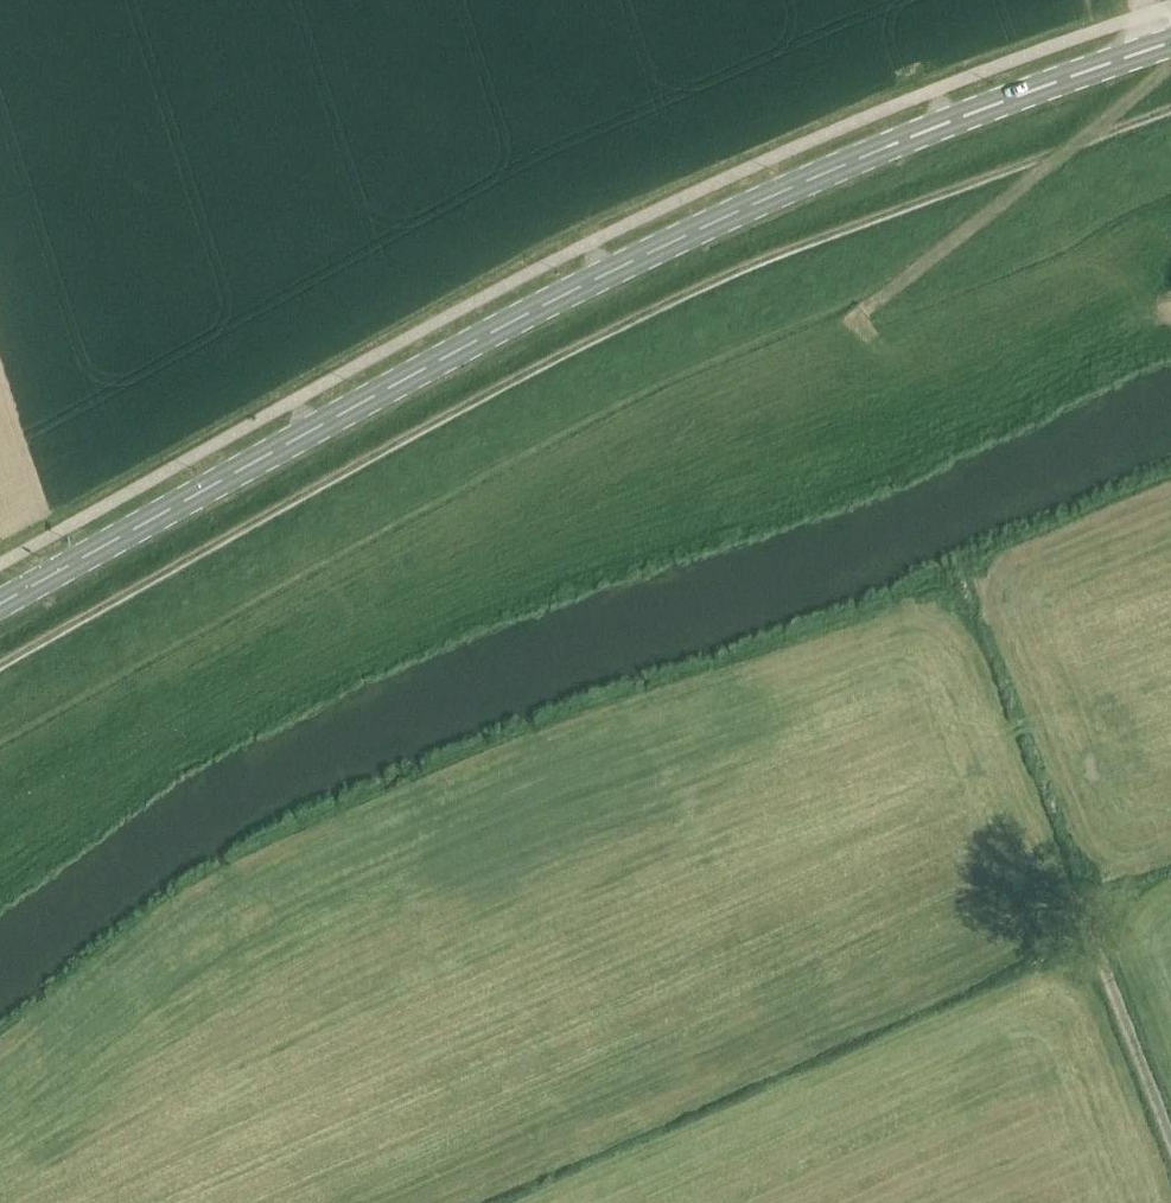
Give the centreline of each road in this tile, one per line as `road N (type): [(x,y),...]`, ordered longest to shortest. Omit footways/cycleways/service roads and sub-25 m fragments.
road 1 (primary): [(0,605),(497,329),(746,209),(1079,73),(1170,44)]
road 2 (track): [(1093,945),(1170,1142)]

